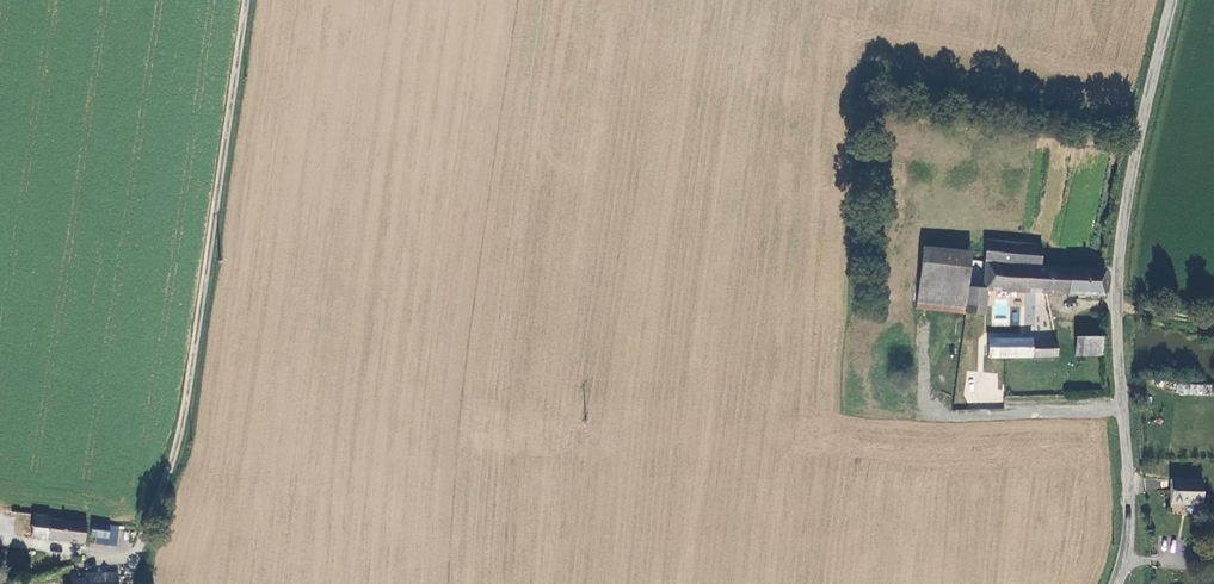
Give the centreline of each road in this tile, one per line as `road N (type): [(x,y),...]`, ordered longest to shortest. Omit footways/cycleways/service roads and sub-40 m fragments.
road 1 (unclassified): [(1172,0),(1135,138),(1121,241),(1121,404)]
road 2 (residential): [(1121,404),(962,405),(943,387),(952,350)]
road 3 (unclassified): [(1121,404),(1129,485),(1115,583)]

